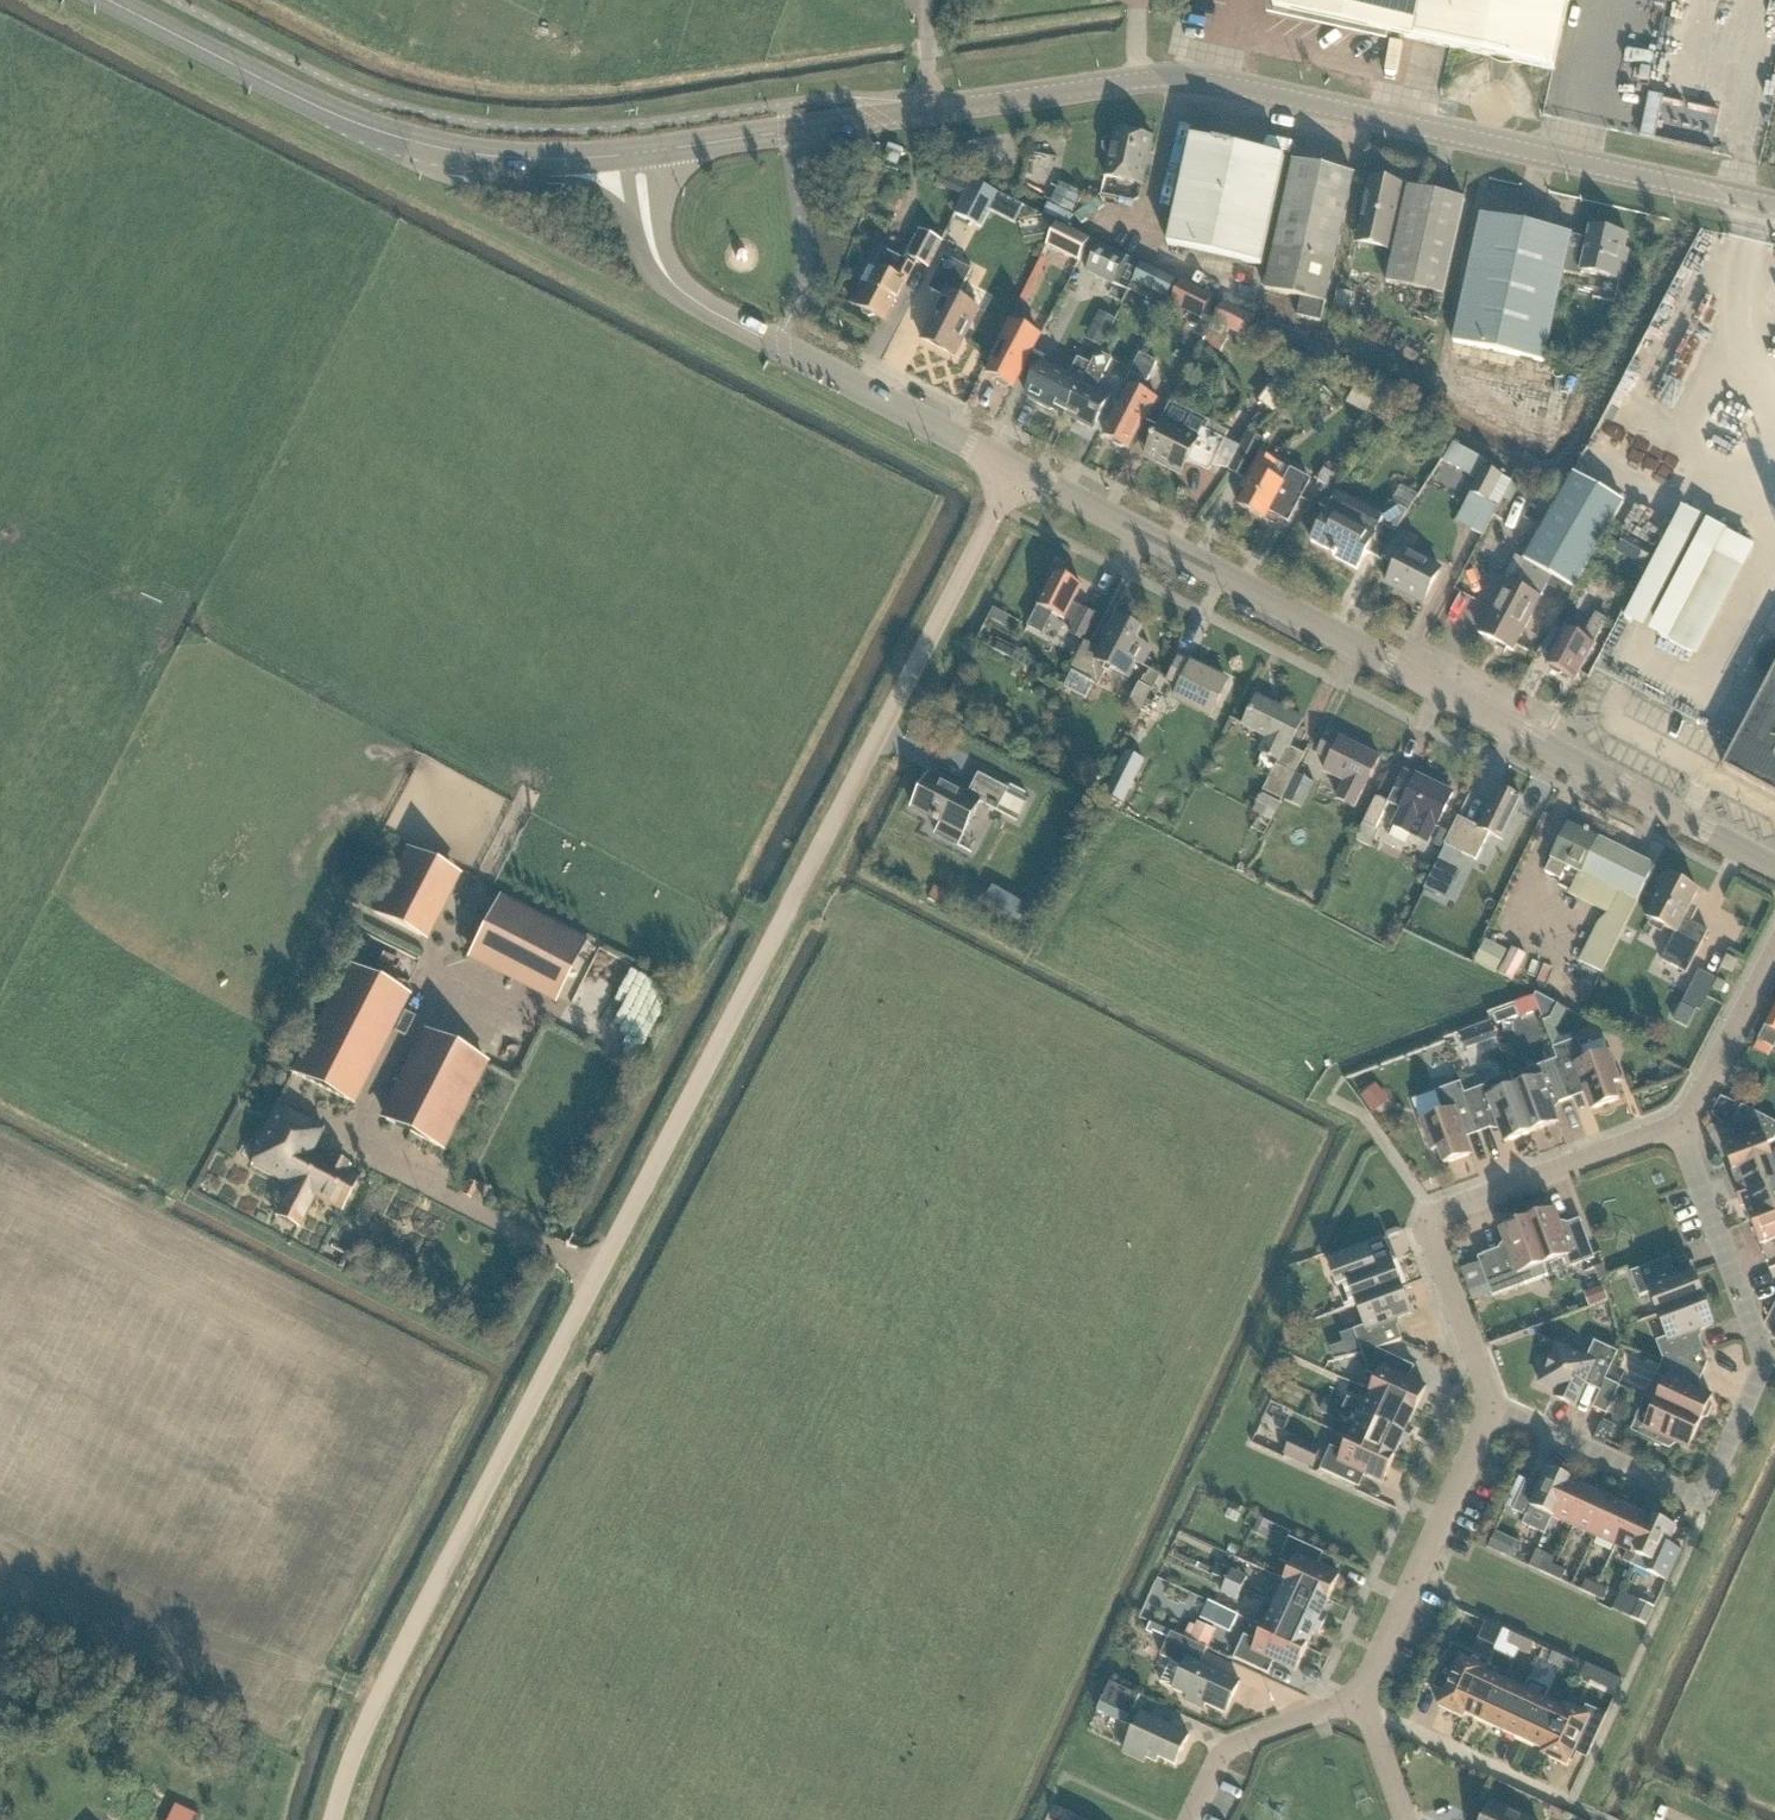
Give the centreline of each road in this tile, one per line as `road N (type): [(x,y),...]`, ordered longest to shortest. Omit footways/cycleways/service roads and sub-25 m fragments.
road 1 (residential): [(339,1819),(402,1665),(884,741),(1015,469)]
road 2 (residential): [(1774,869),(1015,469)]
road 3 (tertiary): [(1774,207),(1202,81),(1137,82),(965,107)]
road 4 (residential): [(1497,1413),(1691,1500),(1713,1493),(1769,1366),(1682,1131)]
road 5 (tertiary): [(542,159),(459,151),(370,129),(105,0)]
road 6 (residential): [(1682,1131),(1445,1220),(1436,1231),(1434,1244),(1497,1413)]
road 7 (residential): [(1497,1413),(1364,1695)]
road 8 (residential): [(1015,469),(776,347)]
road 9 (residential): [(776,347),(699,297),(674,264),(659,151)]
road 10 (residential): [(1193,1819),(1223,1753),(1364,1695)]
road 11 (residential): [(637,228),(663,287),(709,319),(776,347)]
road 12 (residential): [(1774,965),(1699,1115),(1682,1131)]
road 13 (tertiary): [(790,133),(965,107)]
road 14 (tertiary): [(790,133),(659,151)]
road 15 (residential): [(1364,1695),(1403,1819)]

